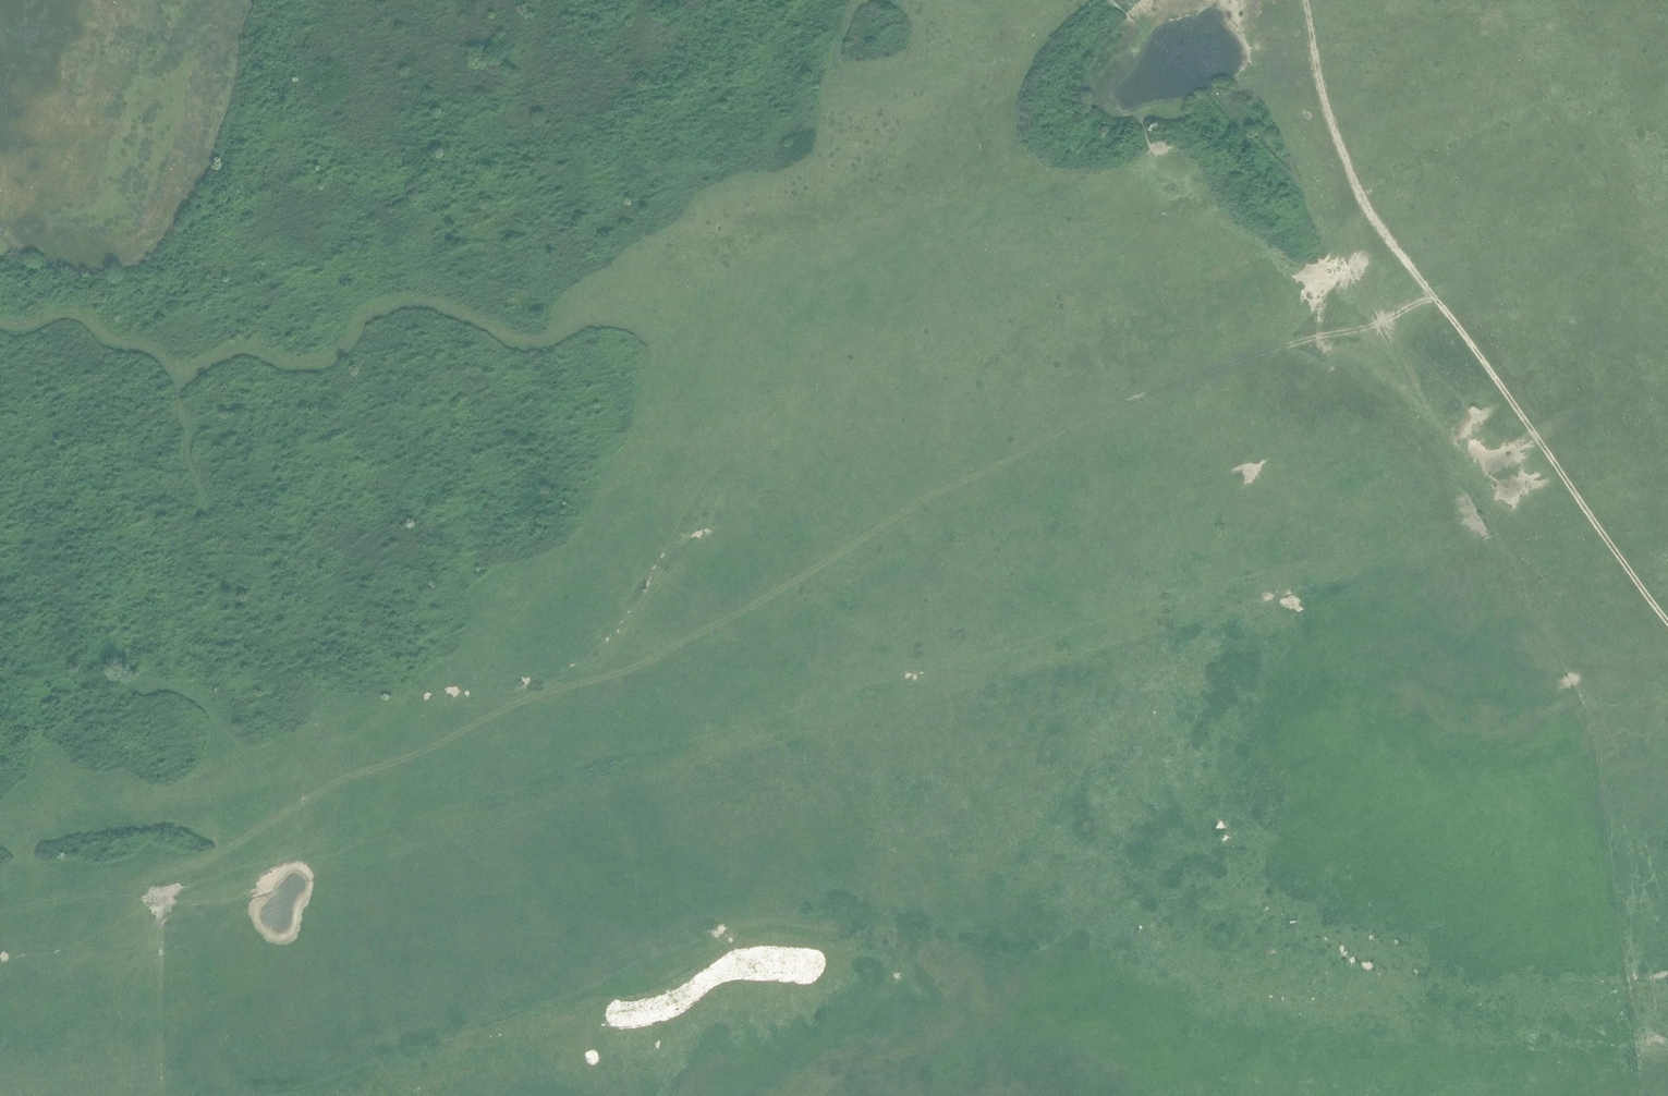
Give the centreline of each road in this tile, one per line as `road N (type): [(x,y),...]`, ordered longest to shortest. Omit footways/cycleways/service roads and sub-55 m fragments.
road 1 (track): [(1427,294),(1377,321),(1276,349),(1062,430),(577,674),(288,807),(146,891),(0,952)]
road 2 (track): [(1306,0),(1314,62),(1359,201),(1488,367),(1667,624)]

